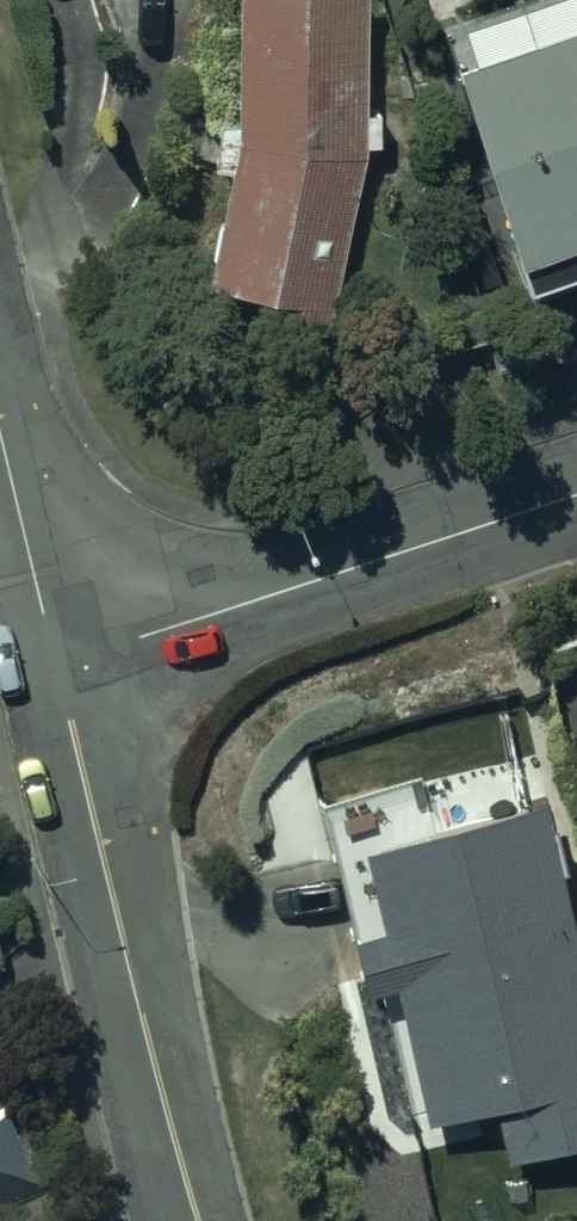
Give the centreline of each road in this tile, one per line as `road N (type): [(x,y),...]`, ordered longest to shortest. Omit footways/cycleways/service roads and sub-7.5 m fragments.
road 1 (residential): [(57,665),(205,1220)]
road 2 (residential): [(57,665),(576,494)]
road 3 (residential): [(0,485),(57,665)]

